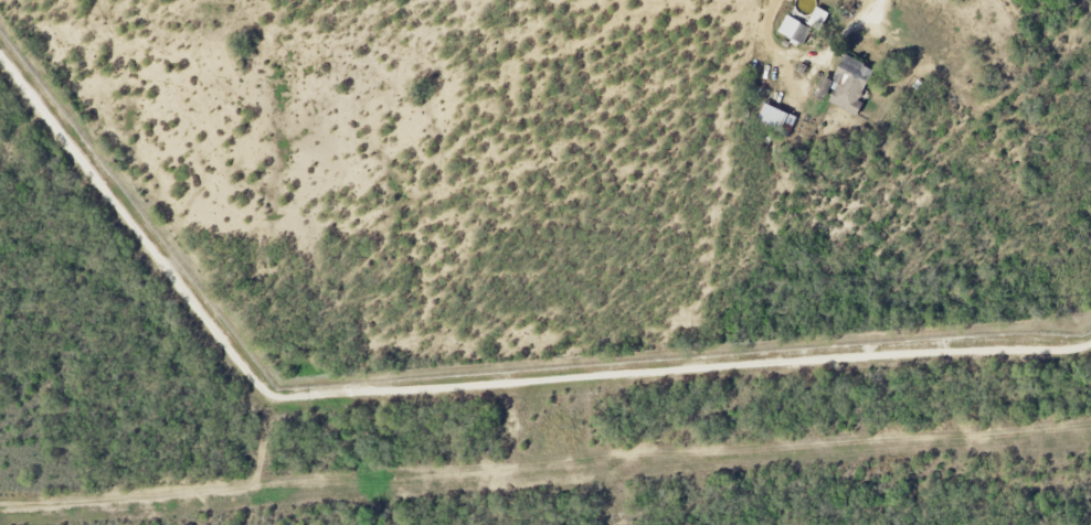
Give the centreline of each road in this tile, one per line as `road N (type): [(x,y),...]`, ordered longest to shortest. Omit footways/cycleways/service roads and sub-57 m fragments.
road 1 (track): [(0,55),(273,397),(1090,344)]
road 2 (track): [(0,504),(1090,422)]

